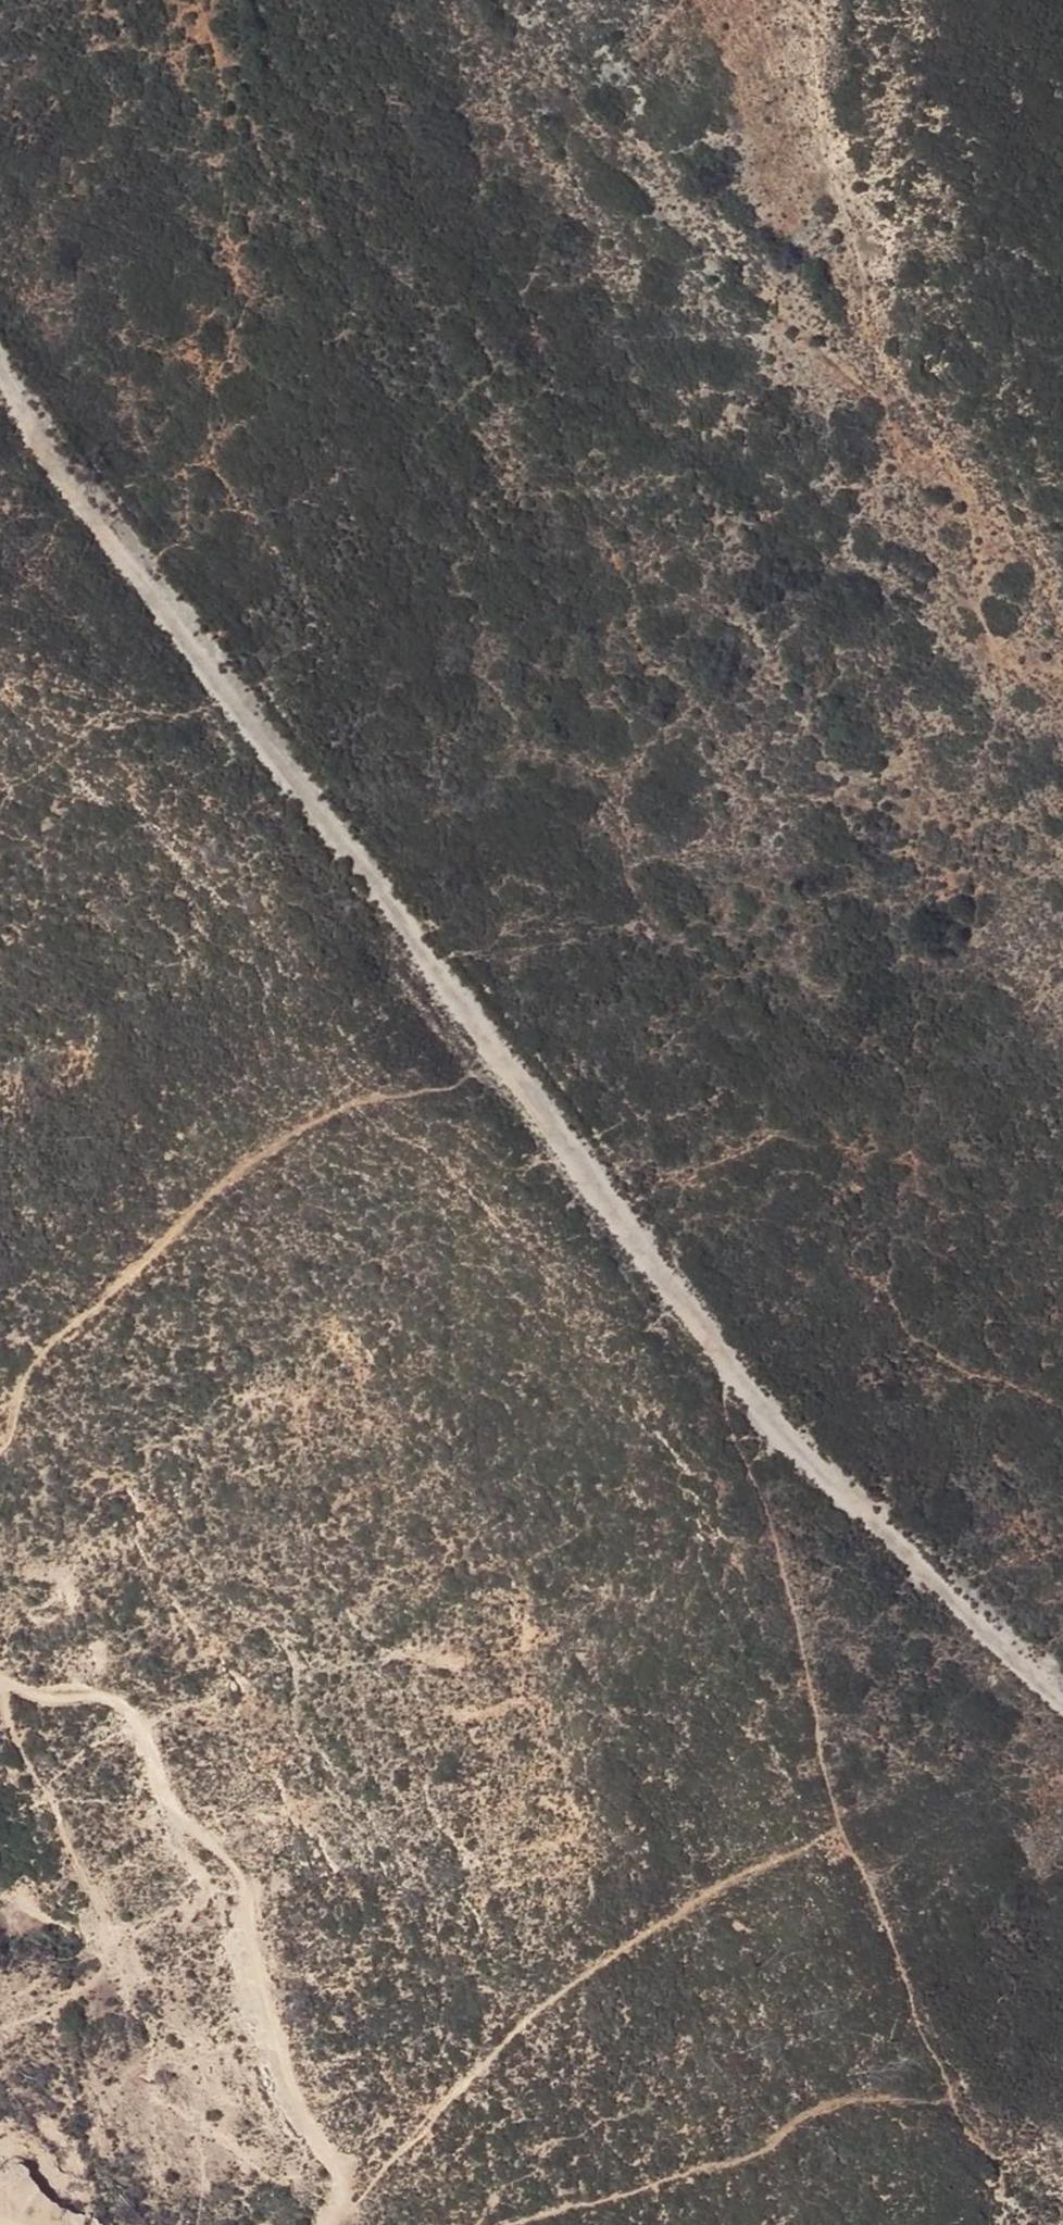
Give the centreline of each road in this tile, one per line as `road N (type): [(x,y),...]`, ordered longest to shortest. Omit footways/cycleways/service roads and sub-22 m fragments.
road 1 (track): [(0,356),(794,1449),(1062,1694)]
road 2 (track): [(0,1673),(19,1686),(84,1691),(130,1706),(180,1813),(237,1867),(239,1928),(297,2117),(340,2172),(325,2224)]

